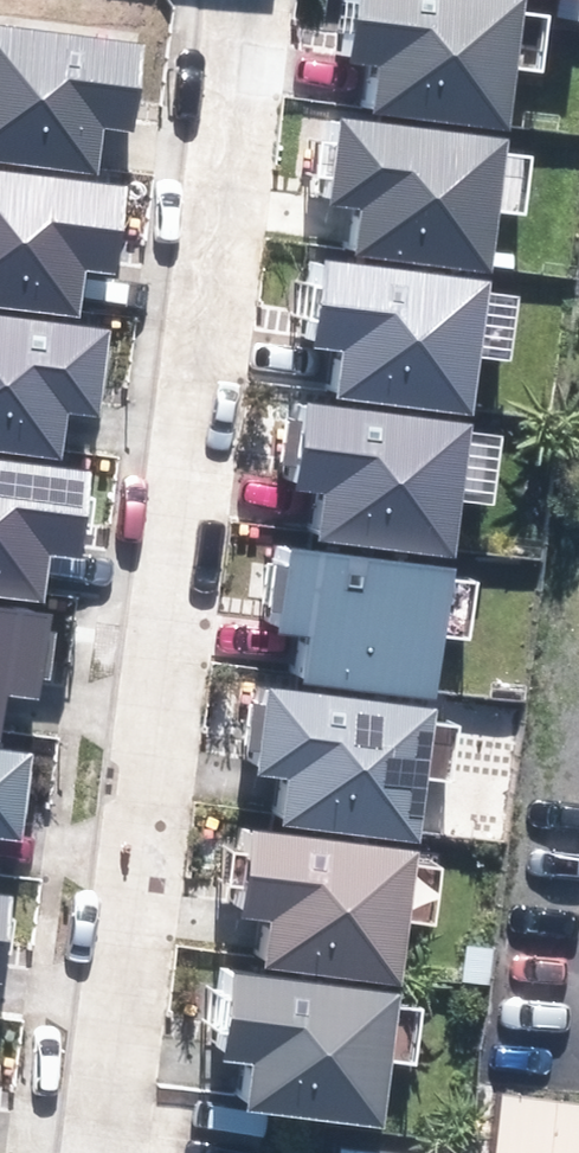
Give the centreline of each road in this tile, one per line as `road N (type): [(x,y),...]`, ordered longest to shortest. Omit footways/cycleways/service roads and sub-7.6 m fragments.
road 1 (residential): [(83,1152),(218,43),(212,0)]

